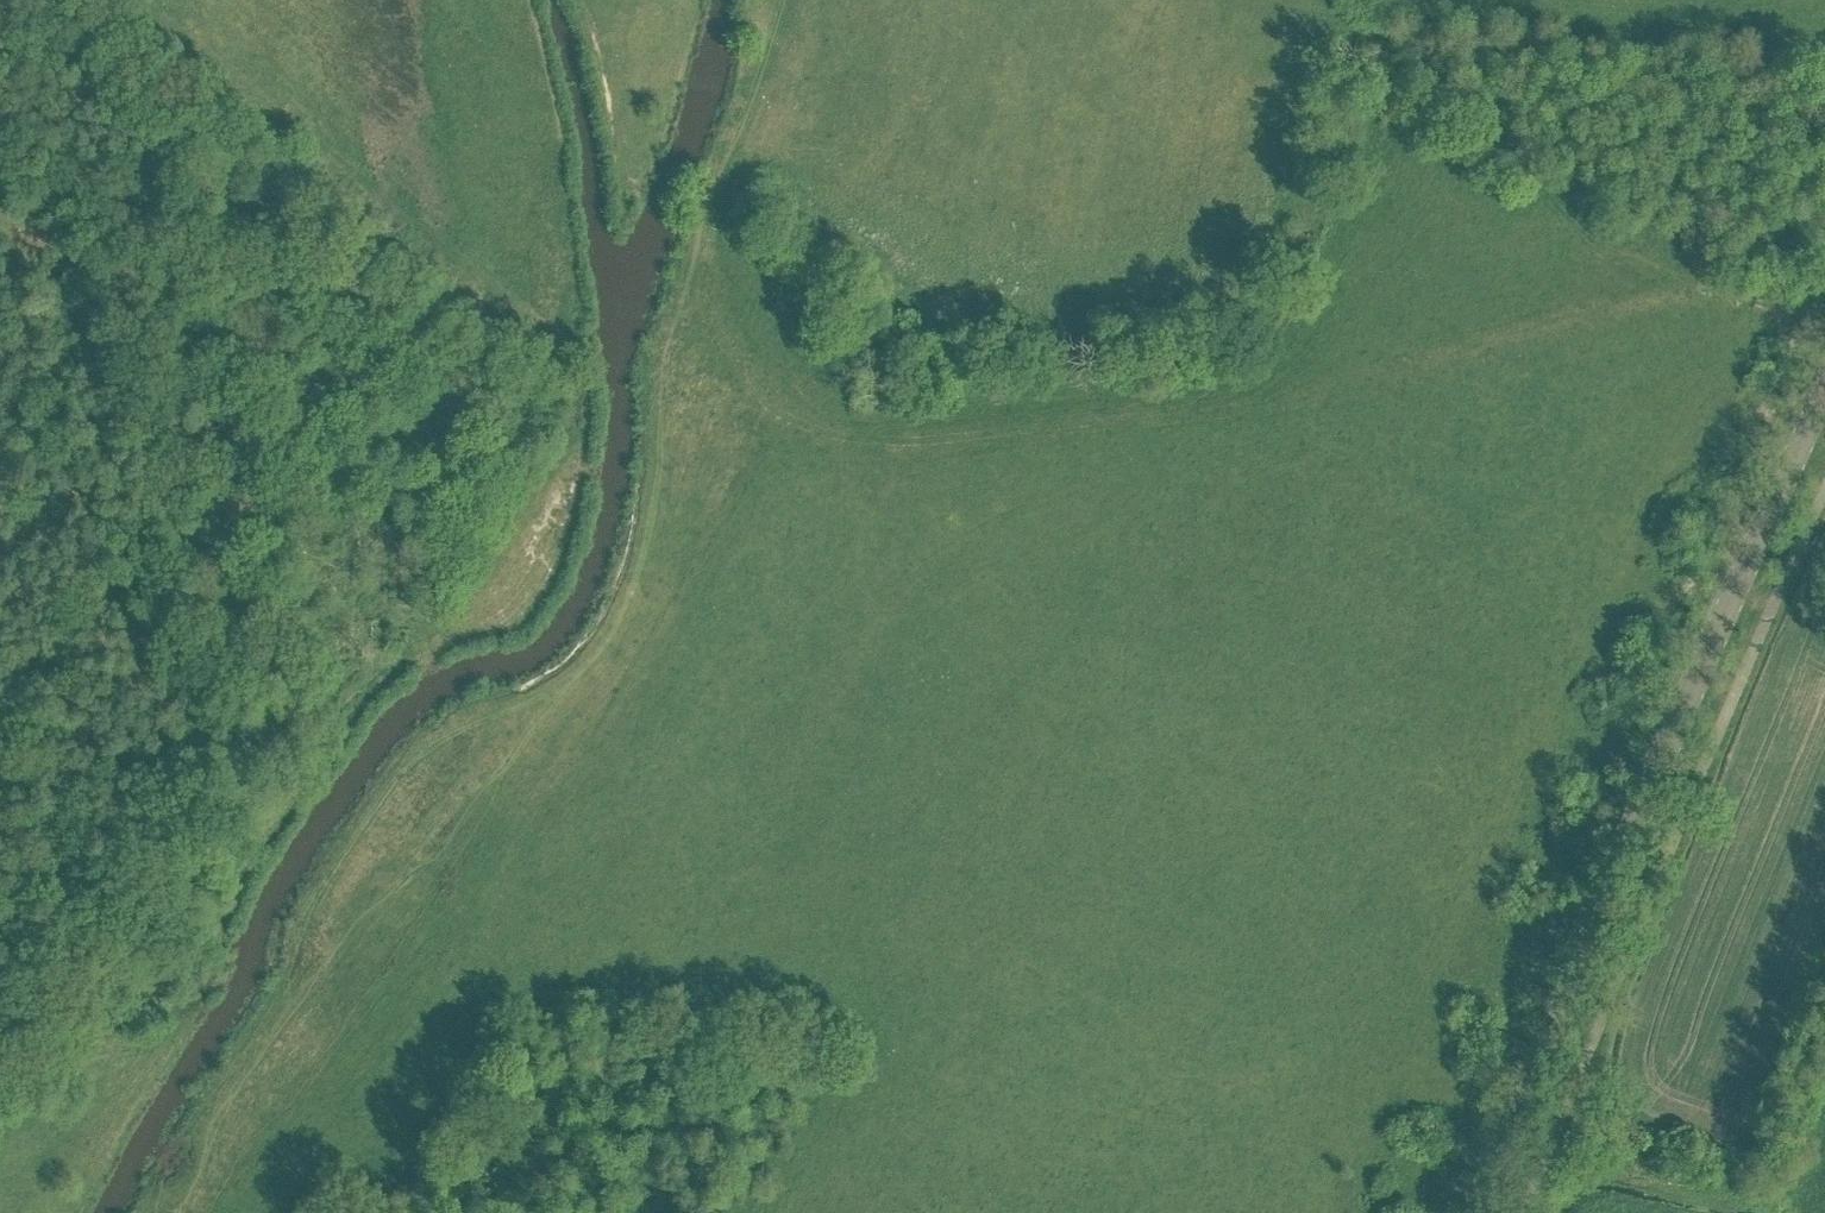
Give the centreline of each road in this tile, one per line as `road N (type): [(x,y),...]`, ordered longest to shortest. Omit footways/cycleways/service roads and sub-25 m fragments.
road 1 (secondary): [(1487,1212),(1684,706),(1824,391)]
road 2 (track): [(1730,1212),(1509,1161)]

